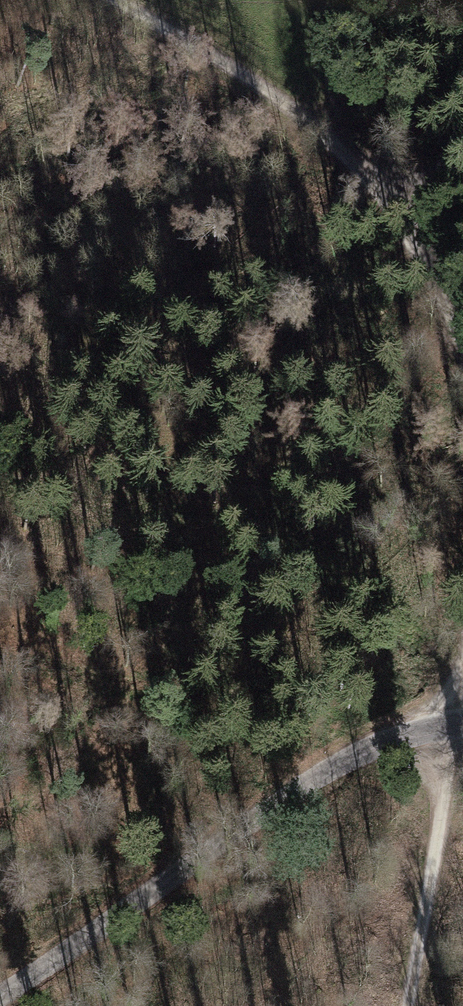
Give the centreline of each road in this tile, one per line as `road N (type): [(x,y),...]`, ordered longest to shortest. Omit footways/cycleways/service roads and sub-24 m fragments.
road 1 (unclassified): [(0,995),(347,760),(410,733),(462,724)]
road 2 (track): [(116,0),(284,102),(343,151),(387,206)]
road 3 (track): [(462,683),(408,1005)]
road 4 (track): [(387,206),(462,349)]

